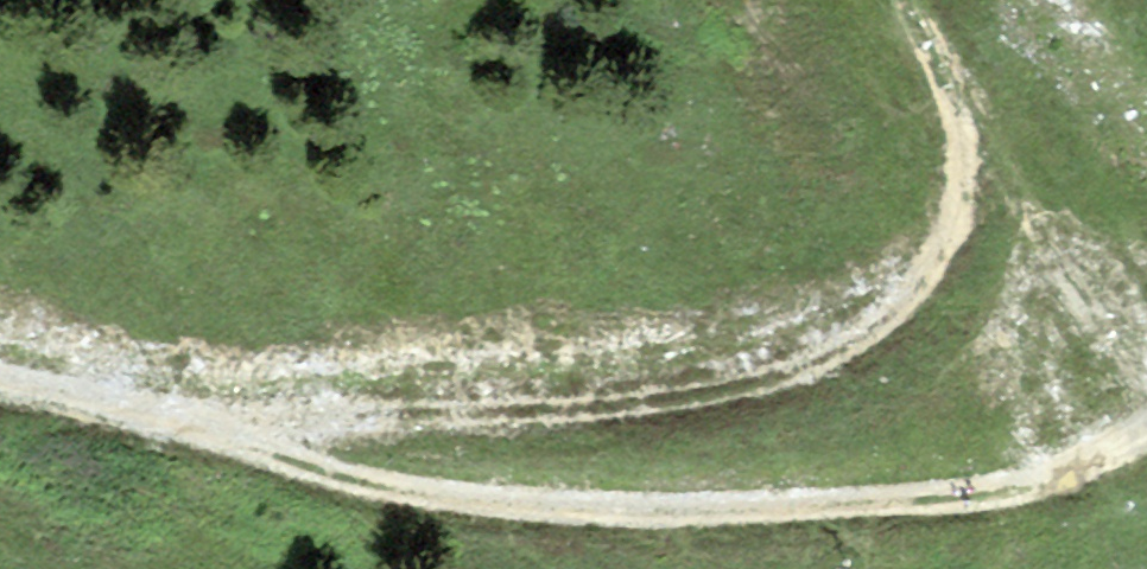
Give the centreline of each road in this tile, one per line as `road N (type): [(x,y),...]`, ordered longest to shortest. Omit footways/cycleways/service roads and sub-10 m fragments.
road 1 (track): [(919,0),(996,114),(1021,200),(1018,251),(998,292),(963,329),(924,353),(872,377),(776,398),(580,421),(191,423)]
road 2 (track): [(191,423),(421,492),(653,513),(989,507),(1048,492),(1146,441)]
road 3 (track): [(191,423),(0,378)]

